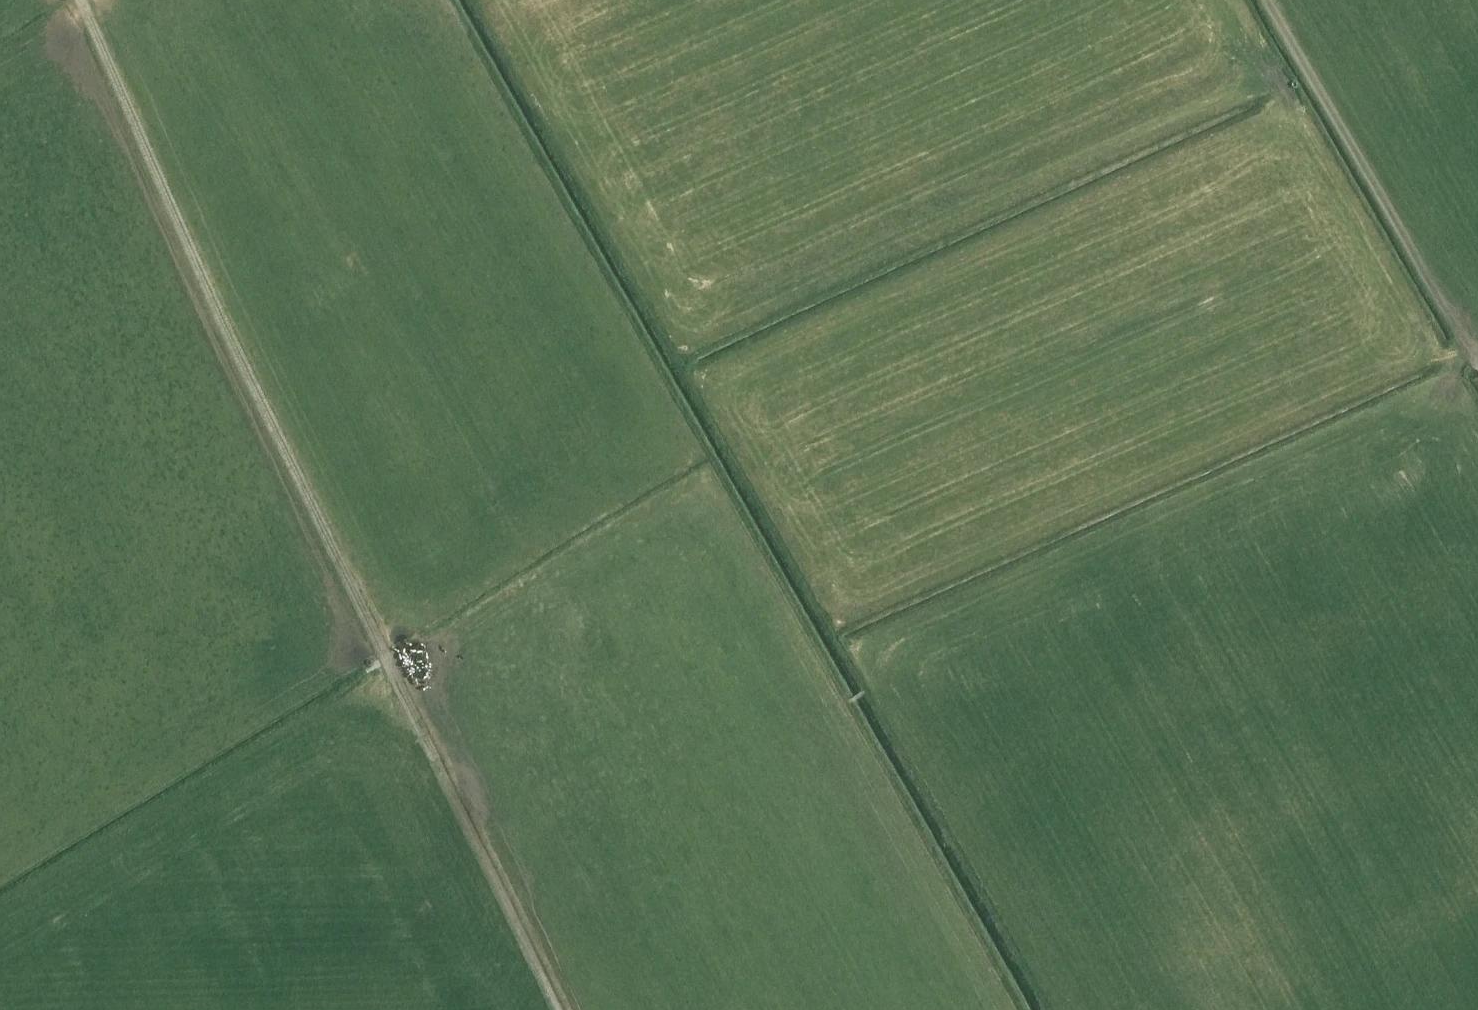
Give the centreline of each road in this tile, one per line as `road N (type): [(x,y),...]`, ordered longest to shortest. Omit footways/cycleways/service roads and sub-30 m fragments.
road 1 (track): [(80,0),(217,346),(552,1009)]
road 2 (track): [(1271,0),(1477,356)]

